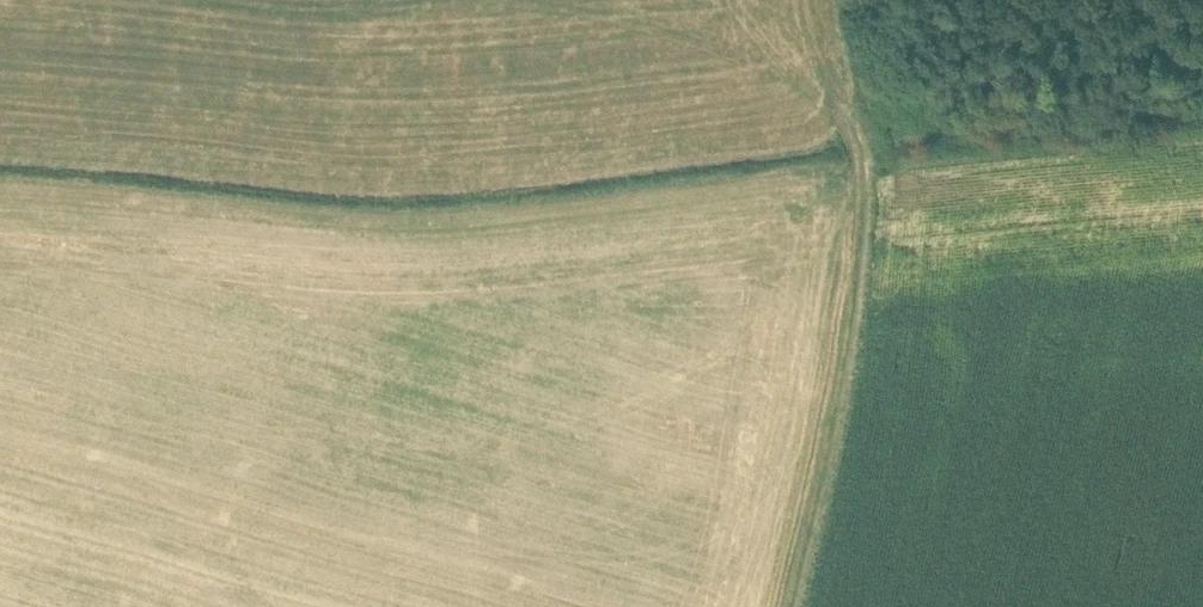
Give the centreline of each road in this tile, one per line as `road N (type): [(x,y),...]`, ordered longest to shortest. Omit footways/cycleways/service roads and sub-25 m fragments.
road 1 (track): [(792,606),(855,336),(868,166)]

